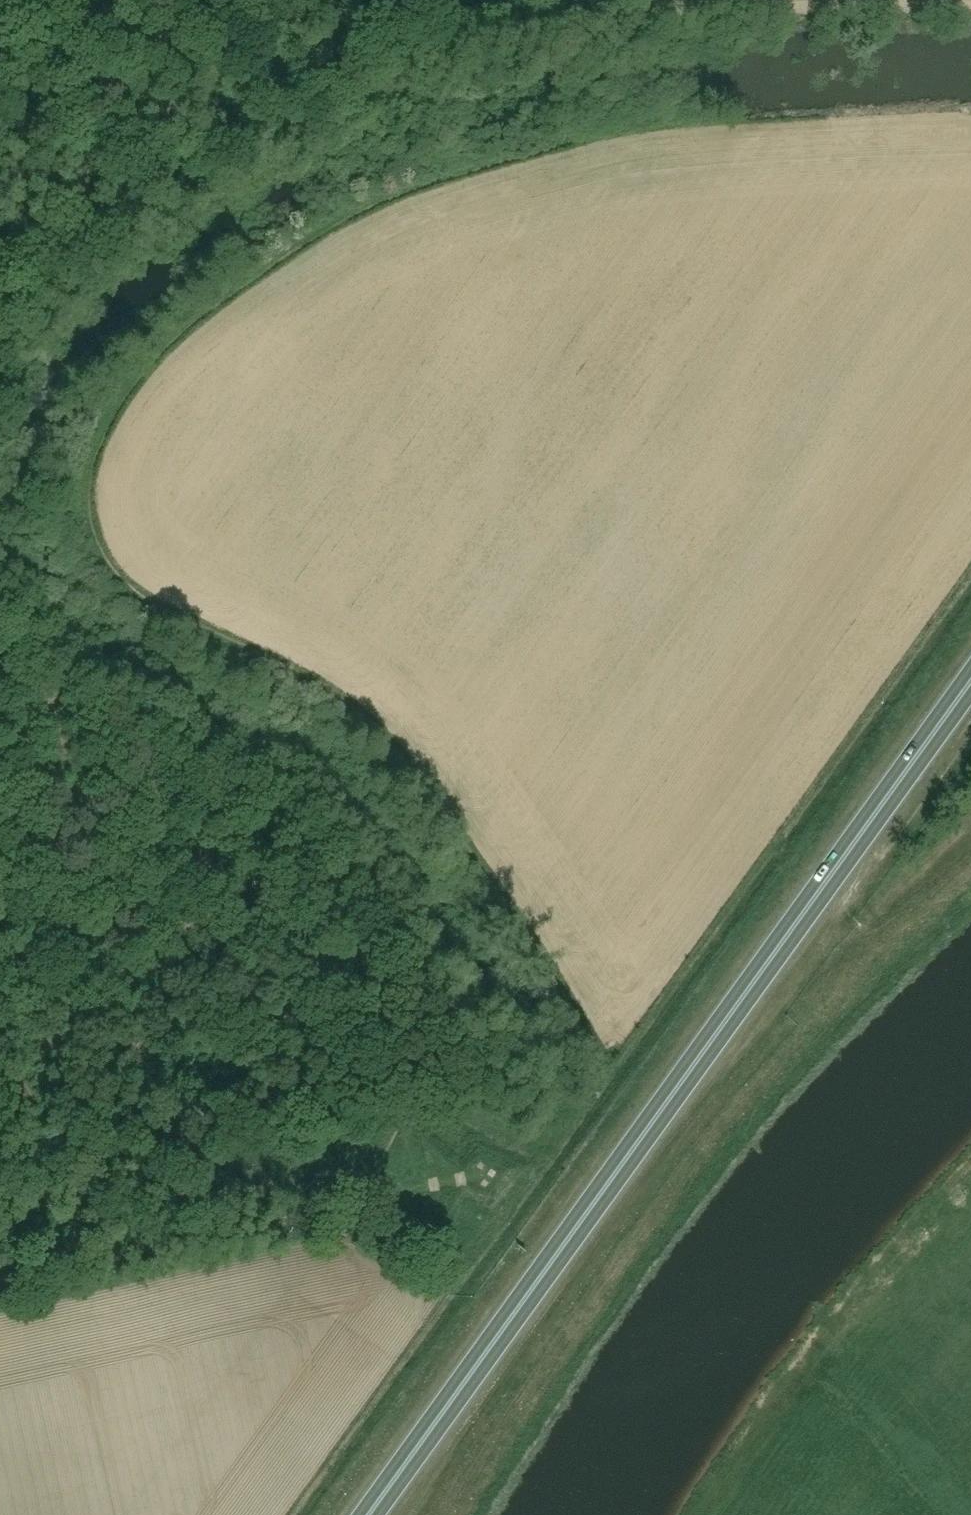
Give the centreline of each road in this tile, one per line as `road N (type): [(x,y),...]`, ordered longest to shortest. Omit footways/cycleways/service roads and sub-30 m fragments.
road 1 (trunk): [(368,1514),(970,681)]
road 2 (track): [(0,1281),(314,1213)]
road 3 (track): [(314,1213),(359,1211),(434,1254)]

